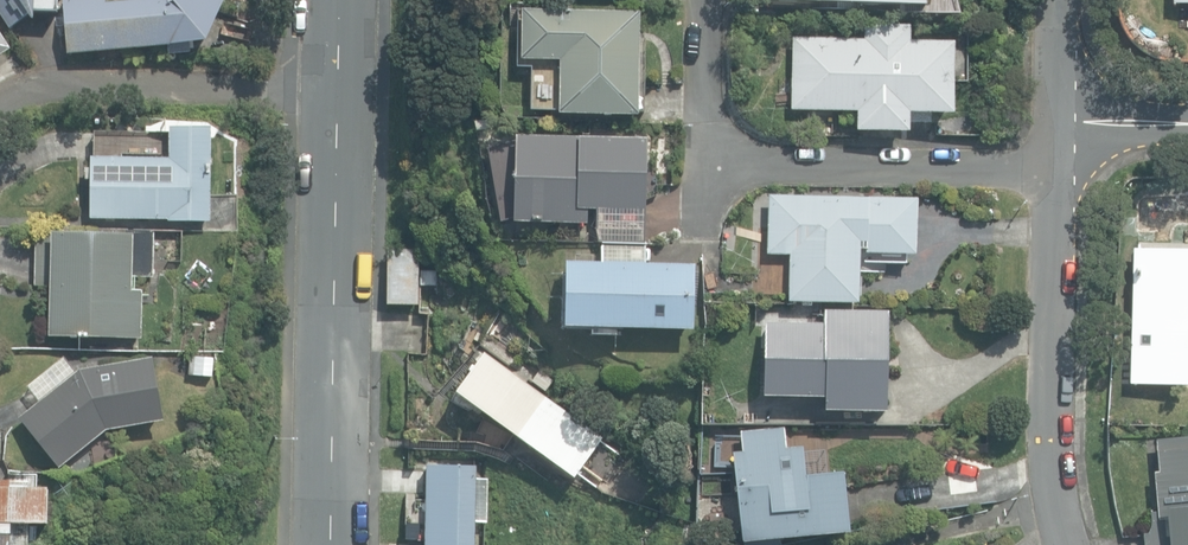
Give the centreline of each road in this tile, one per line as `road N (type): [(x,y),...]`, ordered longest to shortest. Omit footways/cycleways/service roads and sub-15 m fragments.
road 1 (tertiary): [(332,544),(330,84),(339,0)]
road 2 (residential): [(706,0),(708,117),(724,141),(748,153),(829,166),(936,168),(1013,165),(1052,144)]
road 3 (unclassified): [(1052,144),(1051,423),(1079,544)]
road 4 (unclassified): [(1059,0),(1052,144)]
road 5 (residential): [(1052,144),(1080,126),(1187,122)]

